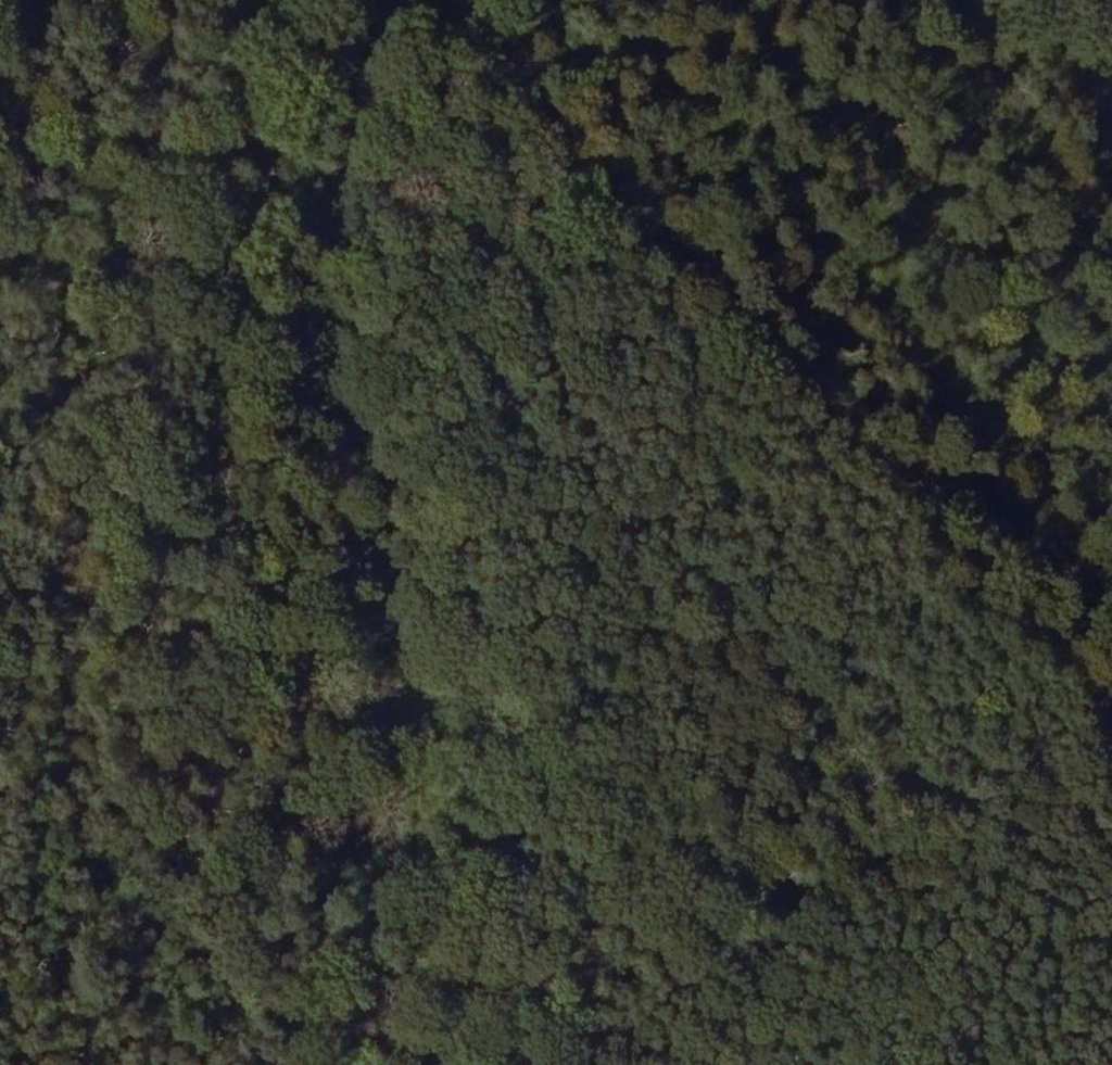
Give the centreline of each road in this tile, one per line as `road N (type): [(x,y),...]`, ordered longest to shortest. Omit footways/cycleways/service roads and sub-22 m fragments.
road 1 (track): [(1111,744),(439,0)]

